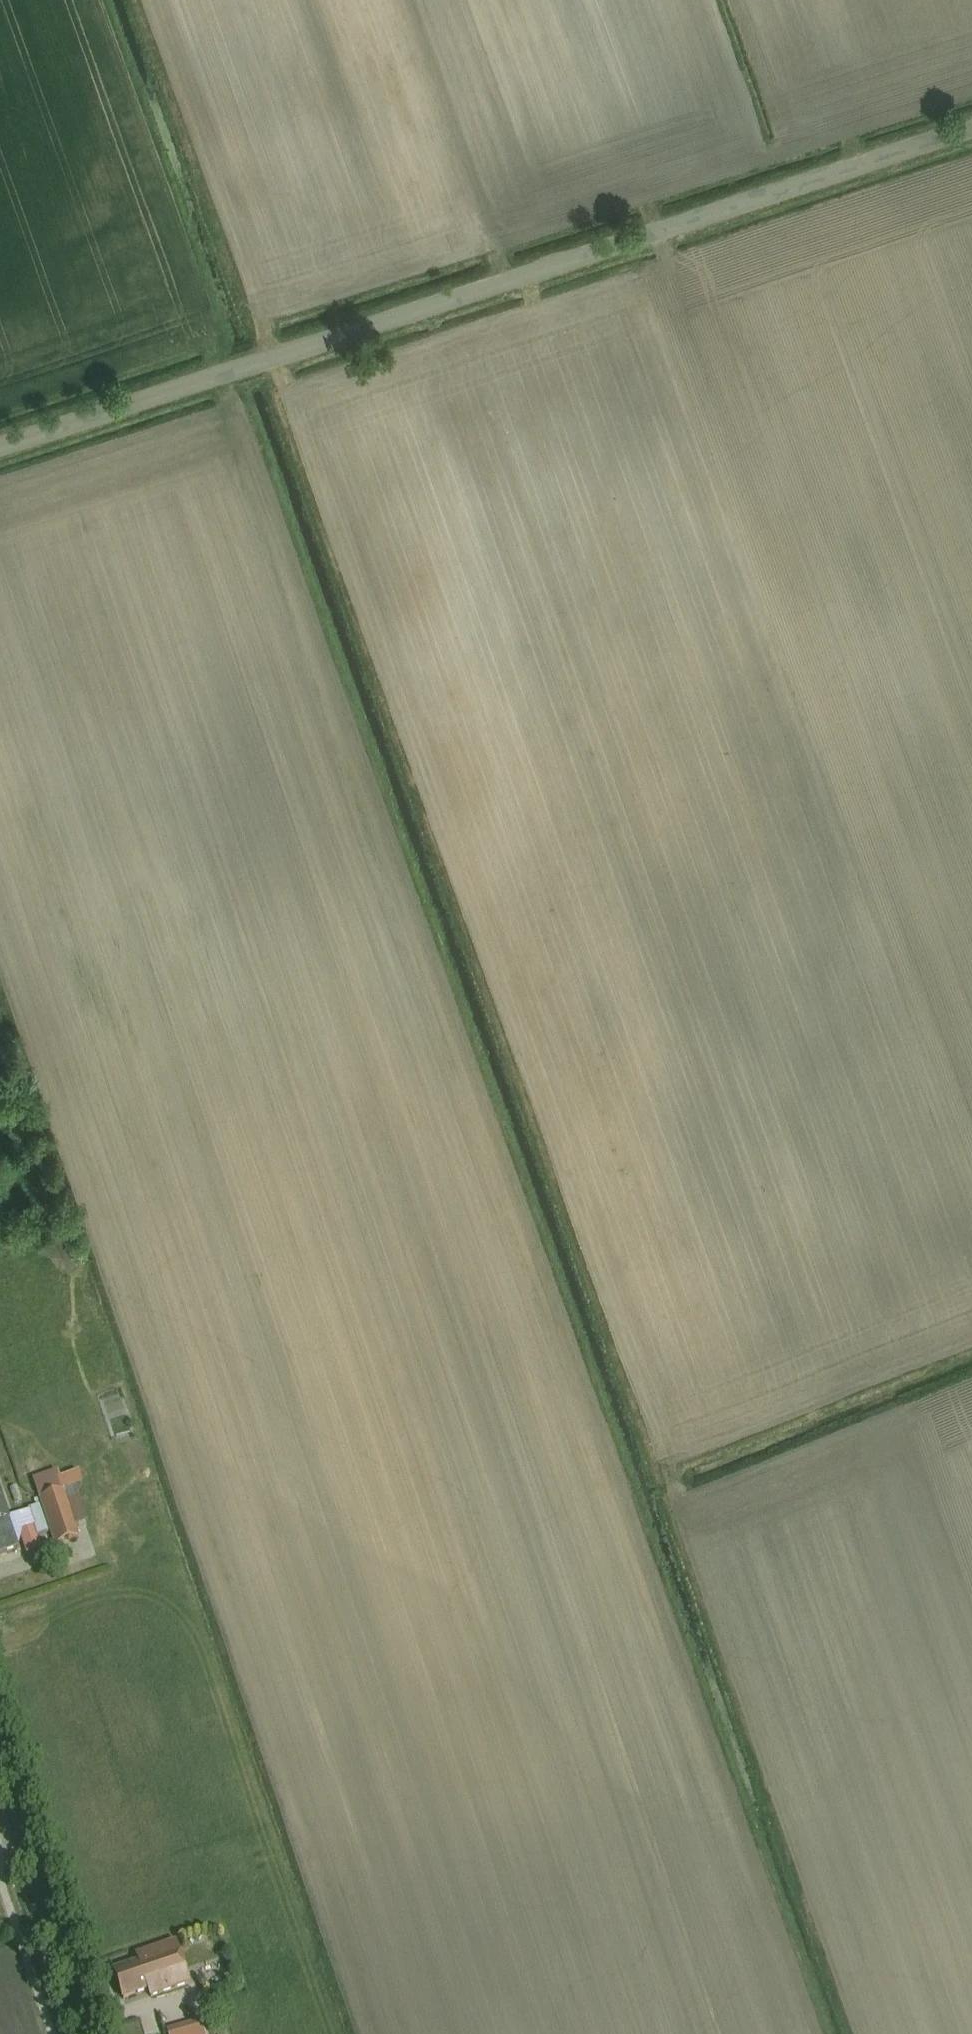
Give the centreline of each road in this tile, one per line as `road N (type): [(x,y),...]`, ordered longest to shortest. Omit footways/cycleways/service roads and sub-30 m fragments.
road 1 (tertiary): [(0,442),(971,127)]
road 2 (tertiary): [(77,2033),(0,1807)]

